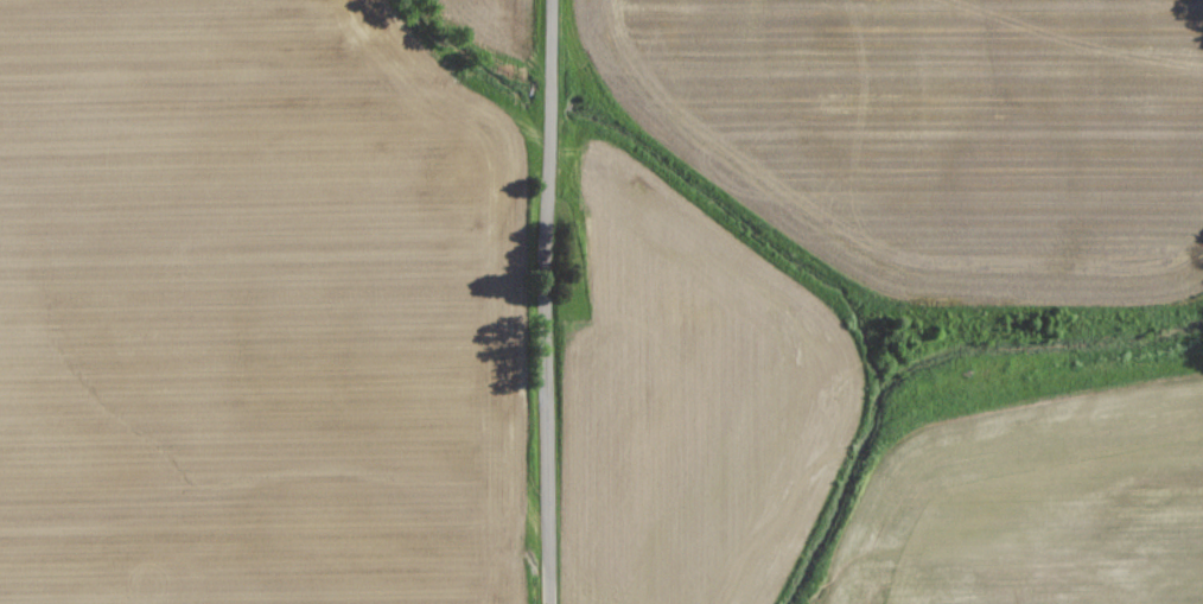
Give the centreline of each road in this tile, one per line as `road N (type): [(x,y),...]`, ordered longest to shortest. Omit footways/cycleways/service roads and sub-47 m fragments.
road 1 (residential): [(555,603),(559,0)]

